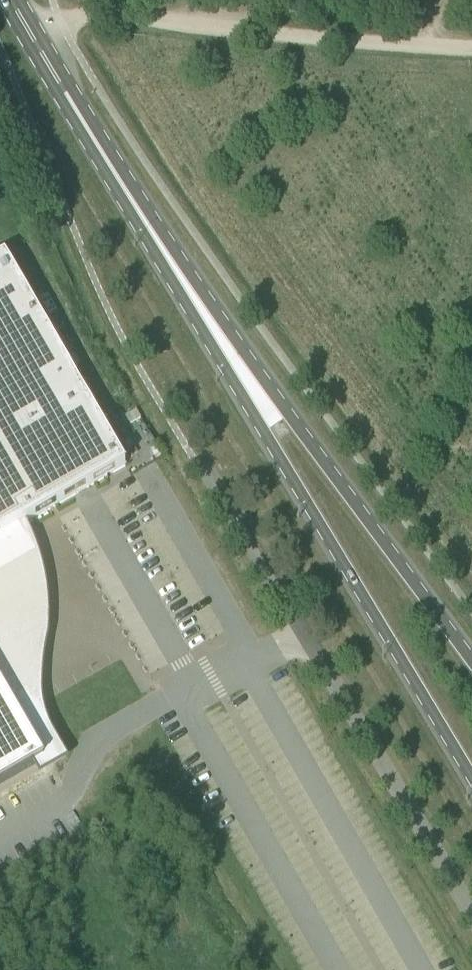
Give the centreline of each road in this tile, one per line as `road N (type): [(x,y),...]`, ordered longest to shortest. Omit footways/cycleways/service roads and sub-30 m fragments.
road 1 (unclassified): [(471,925),(199,459)]
road 2 (primary): [(220,342),(315,519),(471,777)]
road 3 (primary): [(220,342),(8,0)]
road 4 (primary): [(471,656),(220,342)]
road 5 (track): [(180,27),(471,44)]

